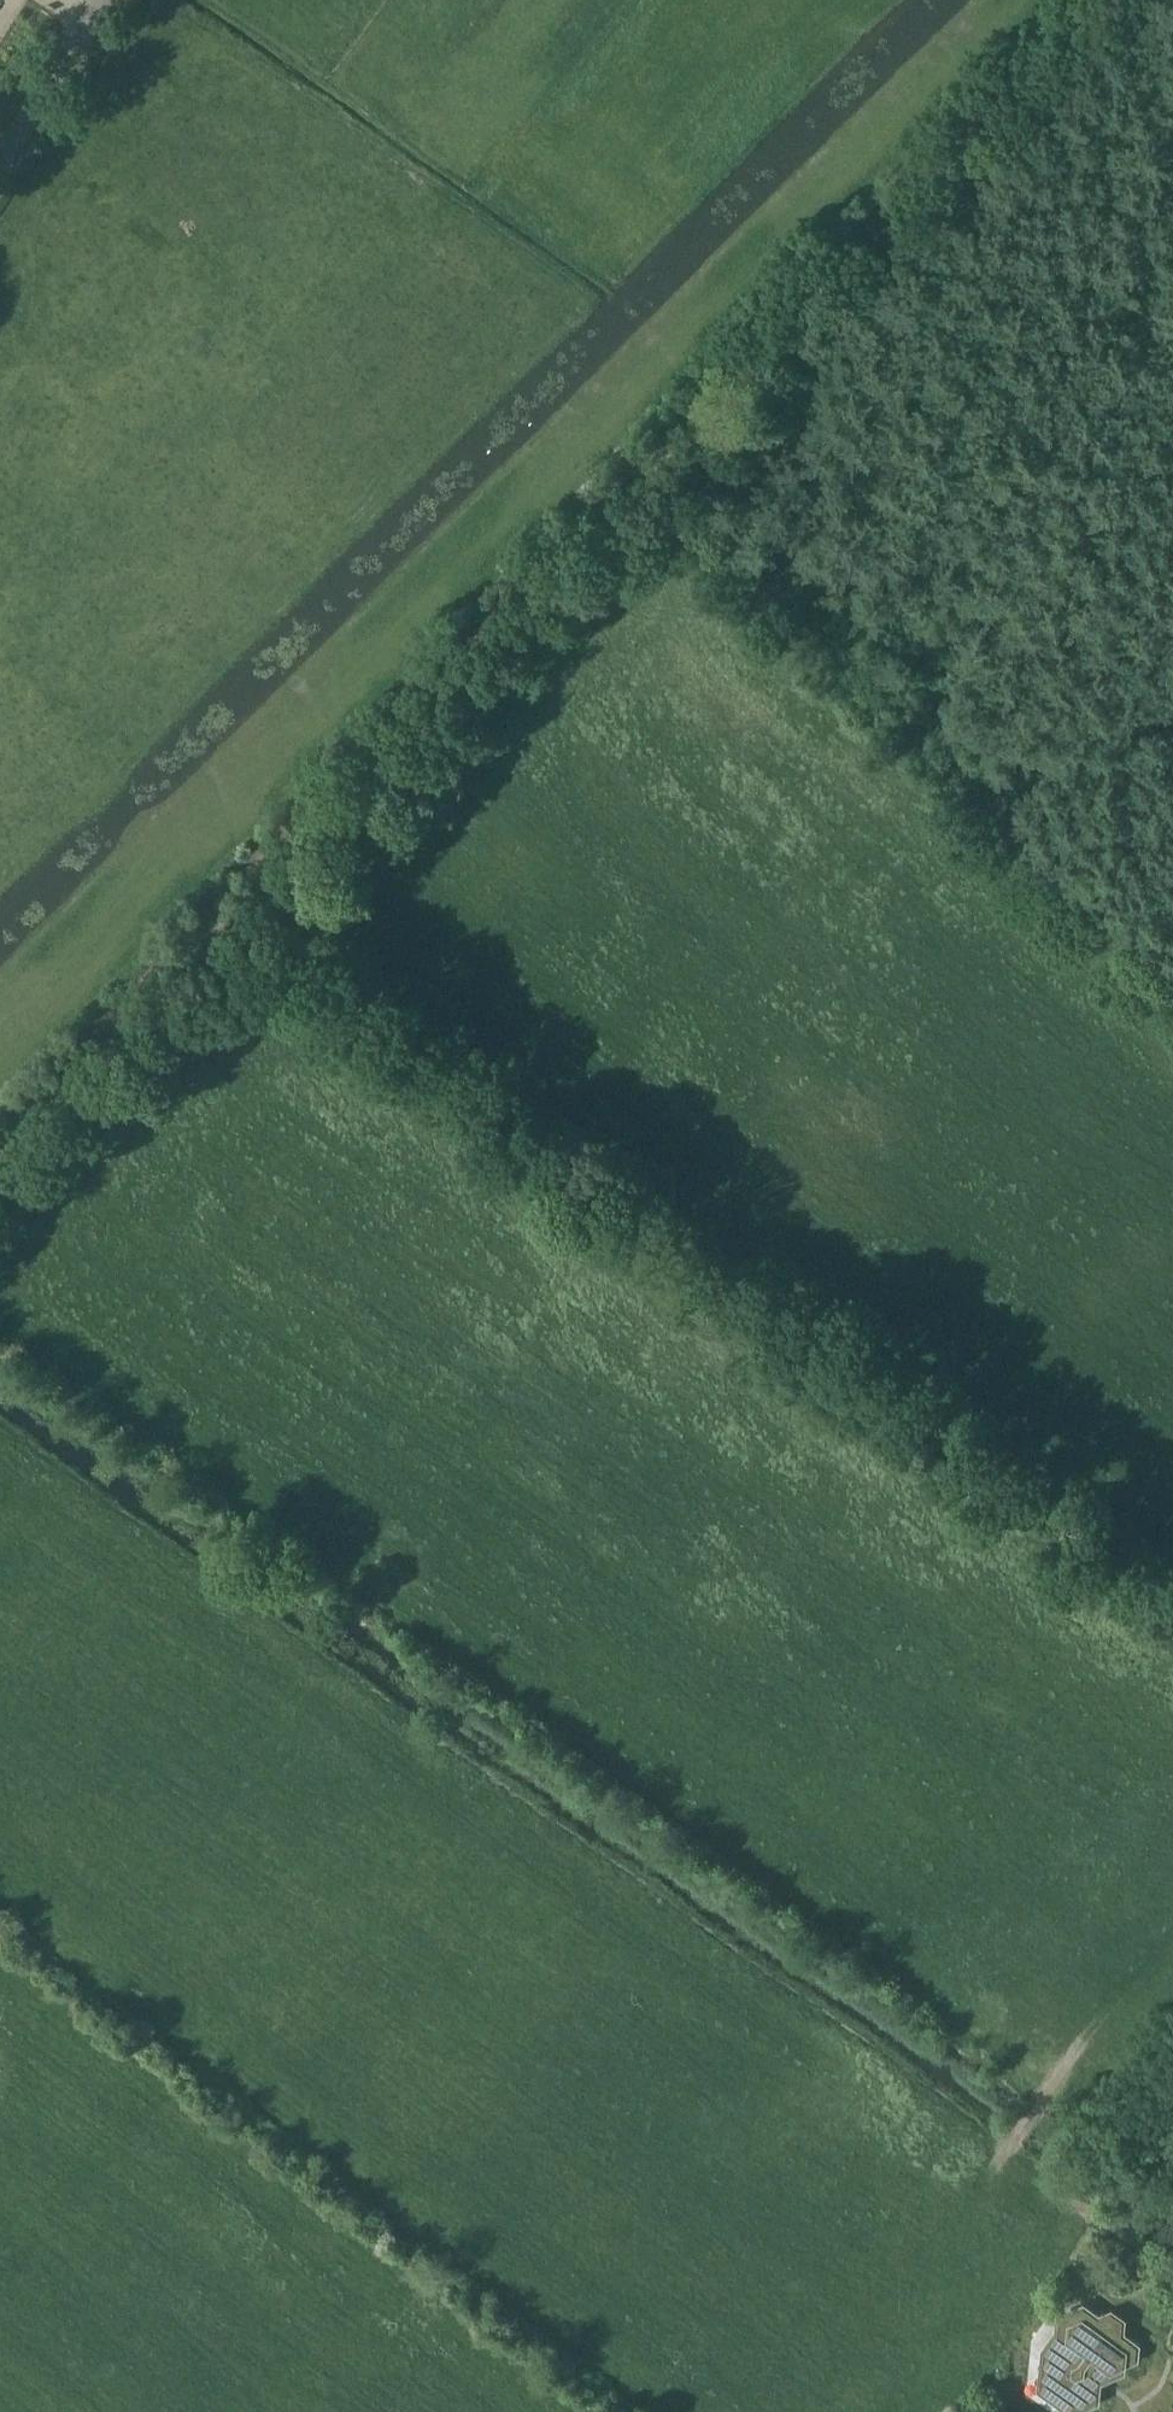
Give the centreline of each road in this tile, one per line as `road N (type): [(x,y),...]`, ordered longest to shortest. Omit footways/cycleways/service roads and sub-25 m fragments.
road 1 (track): [(0,1130),(1082,0)]
road 2 (unclassified): [(0,160),(94,12)]

